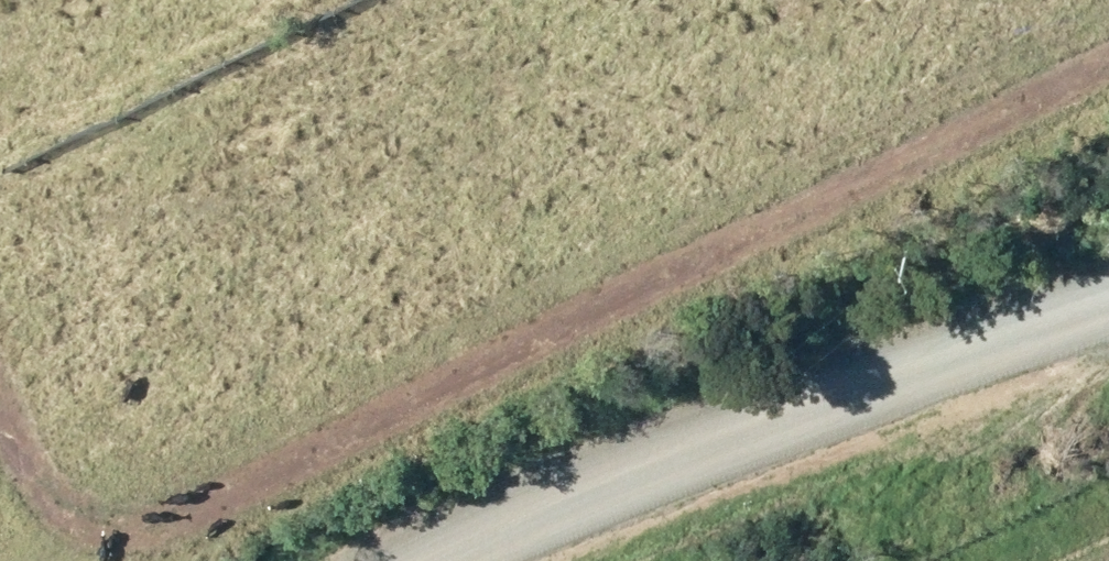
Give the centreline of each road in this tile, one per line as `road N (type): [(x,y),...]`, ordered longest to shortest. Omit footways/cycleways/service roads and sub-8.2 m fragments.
road 1 (track): [(1108,70),(193,523),(112,535),(46,505),(0,420)]
road 2 (unclassified): [(425,560),(562,496),(1108,301)]

